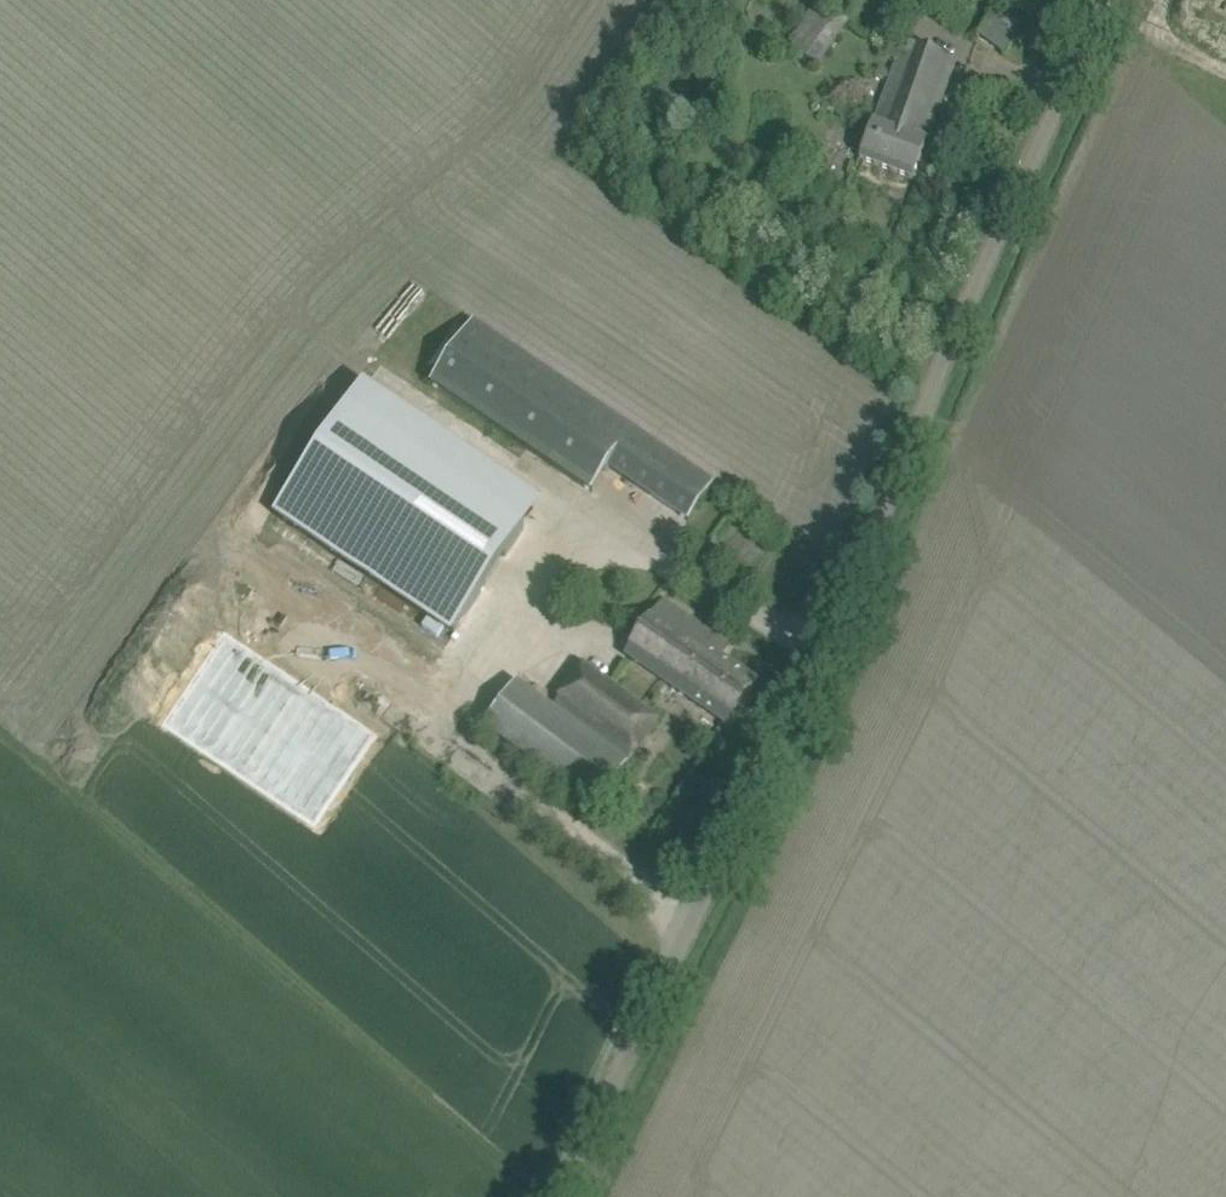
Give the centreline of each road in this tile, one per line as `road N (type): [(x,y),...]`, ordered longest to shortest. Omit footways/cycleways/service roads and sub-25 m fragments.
road 1 (unclassified): [(557,1196),(616,1046),(1102,0)]

